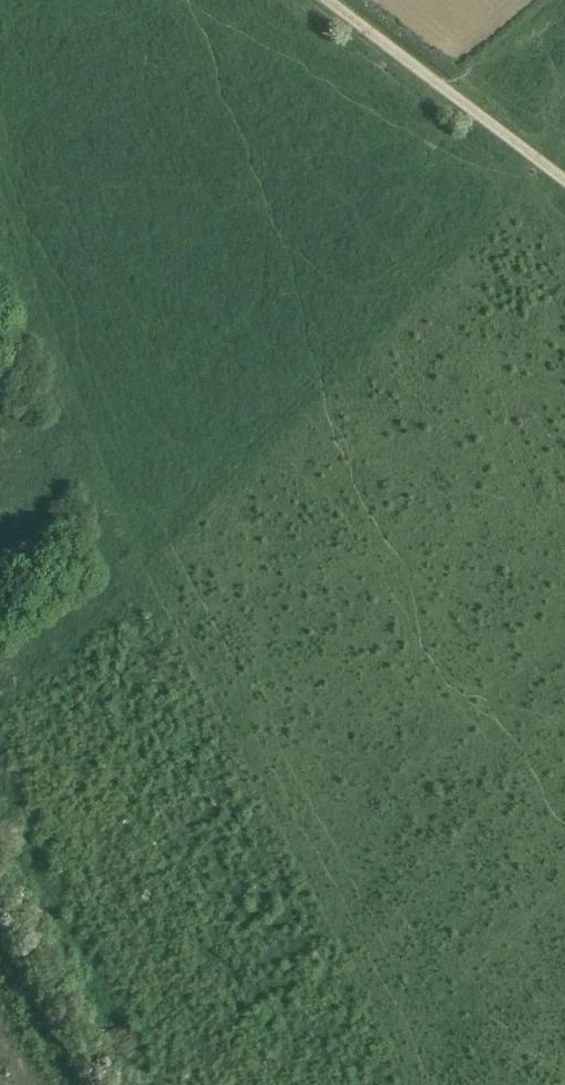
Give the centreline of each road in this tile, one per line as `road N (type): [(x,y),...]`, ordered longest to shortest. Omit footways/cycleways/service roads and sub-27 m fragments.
road 1 (unclassified): [(564,180),(329,0)]

